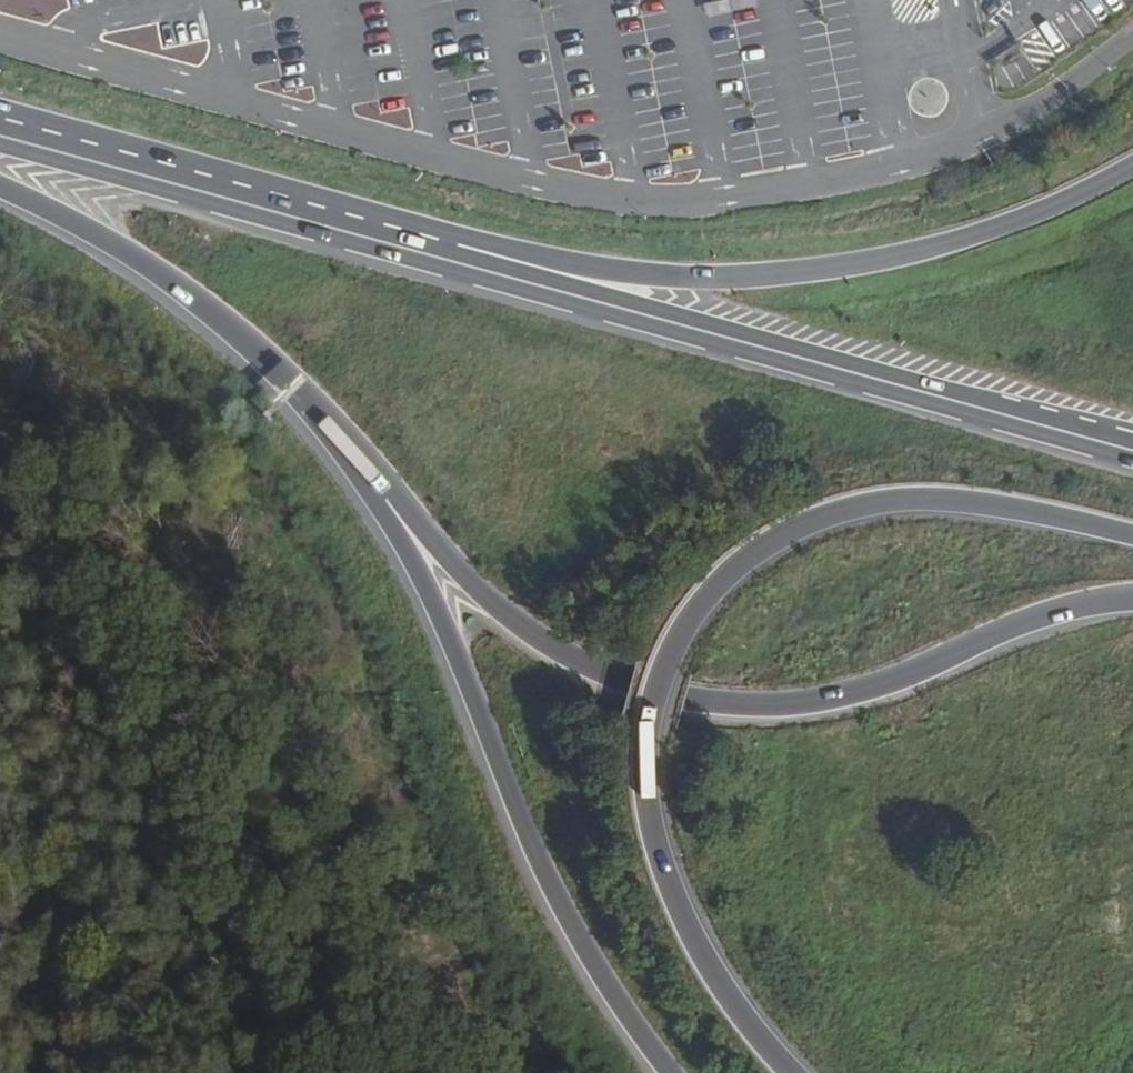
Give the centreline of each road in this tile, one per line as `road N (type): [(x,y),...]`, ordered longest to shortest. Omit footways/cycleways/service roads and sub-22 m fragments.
road 1 (trunk): [(784,1072),(695,954),(646,833),(643,726),(668,656),(695,613),(767,548),(864,512),(938,507),(1132,542)]
road 2 (trunk): [(359,473),(548,650),(613,685),(696,703),(739,709),(868,693),(1042,620),(1132,601)]
road 3 (trunk): [(1132,165),(969,237),(794,277),(623,274),(491,245),(450,262)]
road 4 (primary): [(1132,450),(450,262)]
road 5 (trunk): [(359,473),(564,918),(669,1072)]
road 6 (primary): [(0,135),(450,262)]
road 7 (trunk): [(0,195),(170,285),(270,370),(359,473)]

